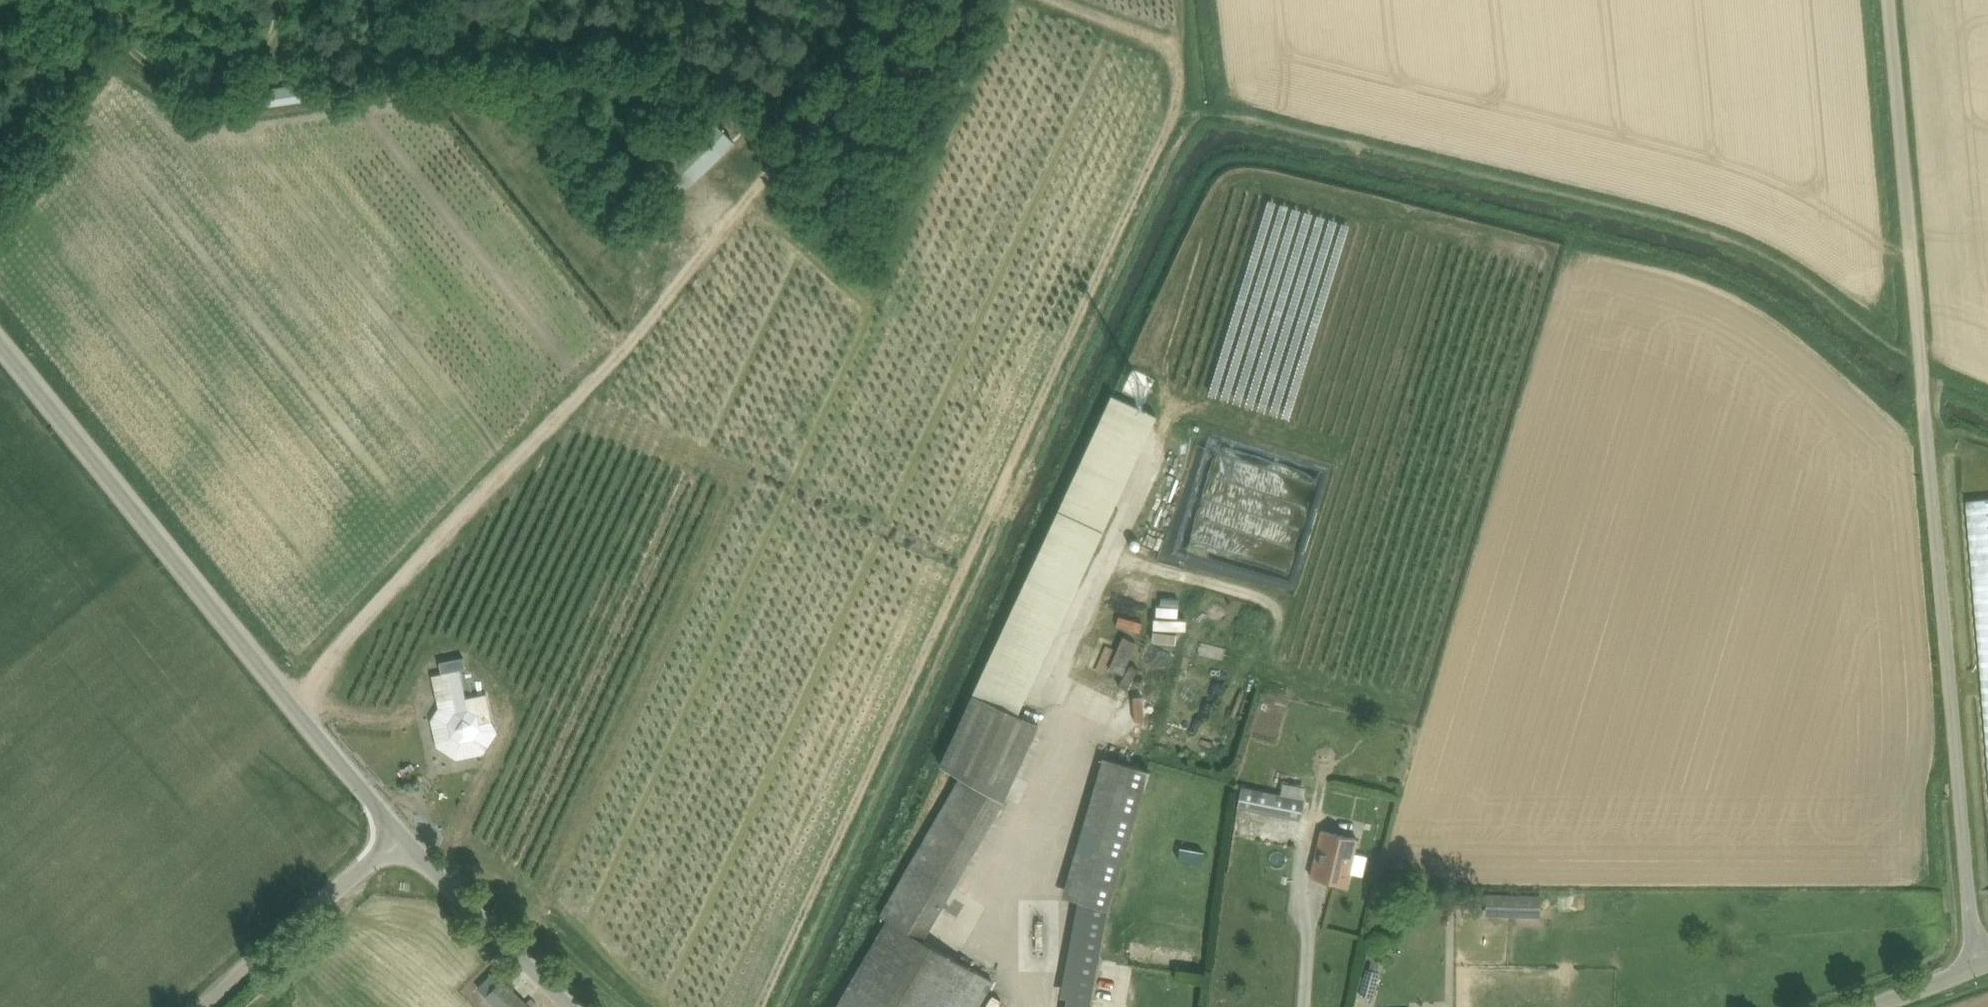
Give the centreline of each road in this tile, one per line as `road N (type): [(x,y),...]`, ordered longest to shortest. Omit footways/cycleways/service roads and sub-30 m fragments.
road 1 (track): [(1987,410),(1894,360),(1732,245),(1232,122),(1199,126),(785,1006)]
road 2 (track): [(763,1006),(838,860),(1180,94),(1175,65),(1146,43),(1045,0)]
road 3 (unclassified): [(1978,965),(1888,0)]
road 4 (track): [(915,0),(781,168),(765,207),(290,695)]
road 5 (unclassified): [(403,833),(0,342)]
road 6 (track): [(0,187),(121,52),(216,101),(254,84),(285,0)]
road 7 (unclassified): [(212,1006),(403,833)]
road 8 (unclassified): [(576,1006),(403,833)]
road 9 (unclassified): [(1978,965),(1861,1006)]

